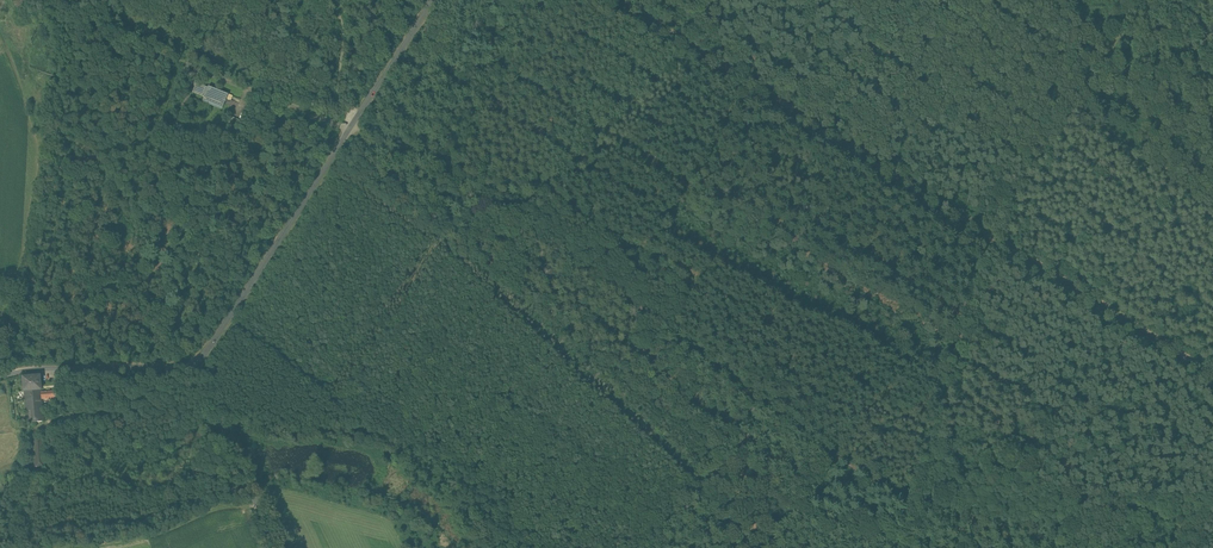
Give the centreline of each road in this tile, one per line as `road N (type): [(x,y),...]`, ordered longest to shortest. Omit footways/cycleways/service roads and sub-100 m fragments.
road 1 (unclassified): [(616,0),(1212,376)]
road 2 (unclassified): [(196,366),(434,0)]
road 3 (track): [(902,547),(992,235)]
road 4 (track): [(1145,0),(992,235)]
road 5 (unclassified): [(278,547),(196,366)]
road 6 (unclassified): [(196,366),(26,367),(0,375)]
road 7 (track): [(1076,106),(1212,213)]
road 8 (track): [(61,0),(76,16),(182,60)]

